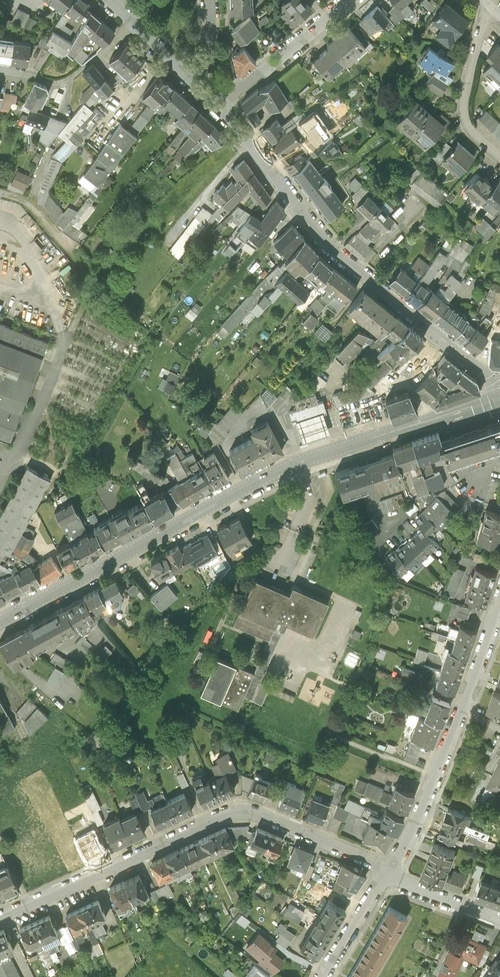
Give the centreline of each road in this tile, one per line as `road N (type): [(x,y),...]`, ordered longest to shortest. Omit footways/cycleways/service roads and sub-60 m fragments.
road 1 (secondary): [(0,621),(288,468),(499,399)]
road 2 (residential): [(0,918),(227,813),(259,813),(388,872)]
road 3 (residential): [(220,108),(333,248),(499,387)]
road 4 (residential): [(499,600),(415,822),(388,872)]
road 5 (residential): [(220,108),(349,0)]
road 6 (residential): [(493,8),(464,101),(474,133),(499,157)]
road 7 (residential): [(0,69),(64,79),(133,22)]
road 8 (residential): [(388,872),(324,976)]
road 9 (residential): [(388,872),(499,919)]

